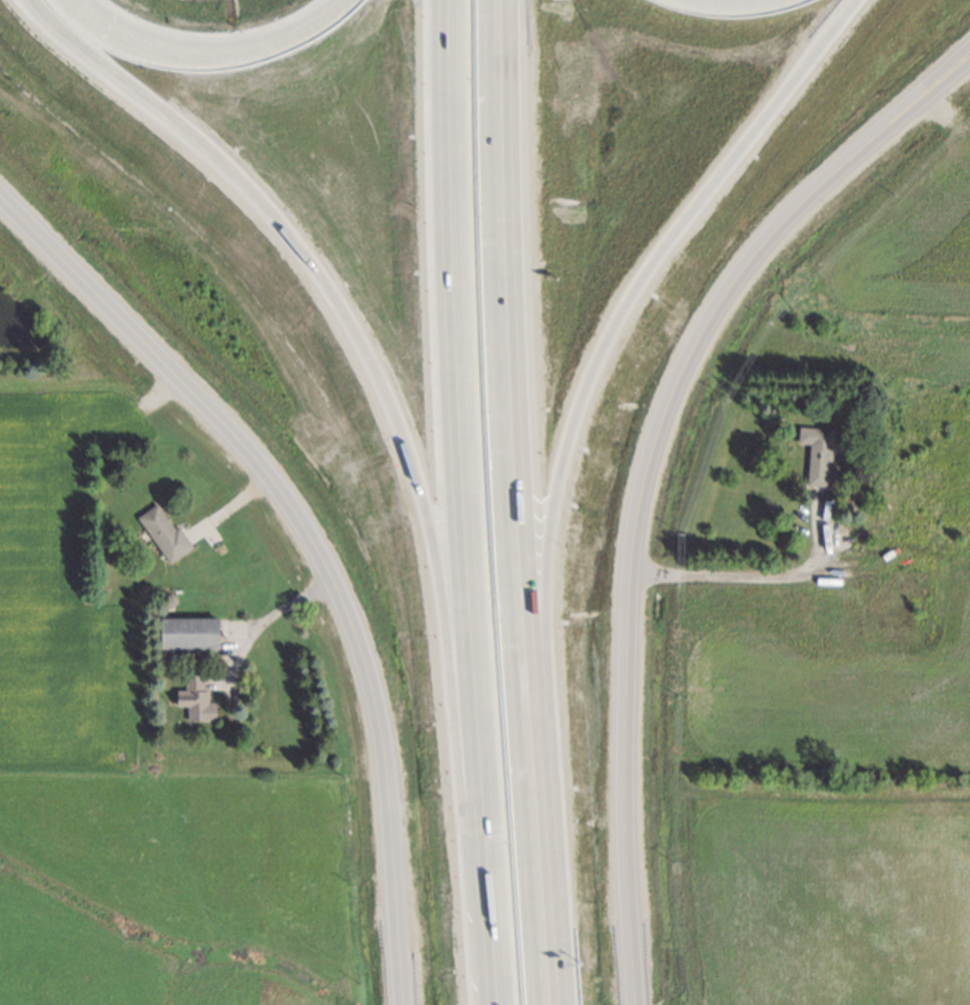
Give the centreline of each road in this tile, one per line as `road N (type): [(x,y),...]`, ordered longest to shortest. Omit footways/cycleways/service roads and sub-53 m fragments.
road 1 (motorway): [(29,0),(212,148),(280,216),(357,318),(405,418),(436,562),(488,1004)]
road 2 (tertiary): [(636,1004),(626,629),(647,461),(675,387),(755,253),(969,48)]
road 3 (motorway): [(447,0),(457,453),(491,1004)]
road 4 (tertiary): [(0,194),(240,436),(302,517),(344,594),(371,672),(388,764),(405,1004)]
road 5 (motorway): [(536,818),(570,445),(600,344),(654,240),(853,0)]
road 6 (motorway): [(536,818),(511,0)]
road 7 (motorway): [(338,0),(264,40),(222,48),(145,38),(79,0)]
road 8 (motorway): [(548,1004),(536,818)]

